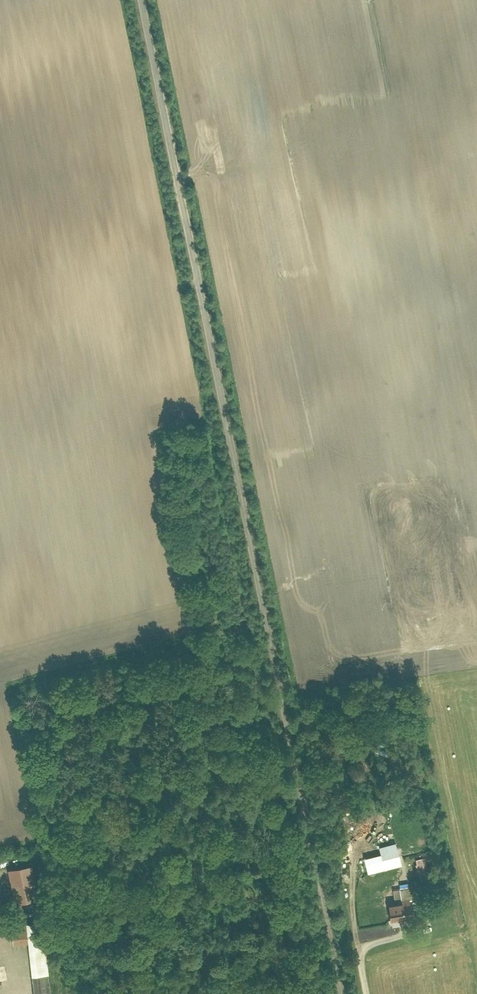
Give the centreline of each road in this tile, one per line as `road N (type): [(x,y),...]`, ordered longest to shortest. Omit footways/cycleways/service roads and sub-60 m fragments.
road 1 (unclassified): [(341,993),(141,0)]

